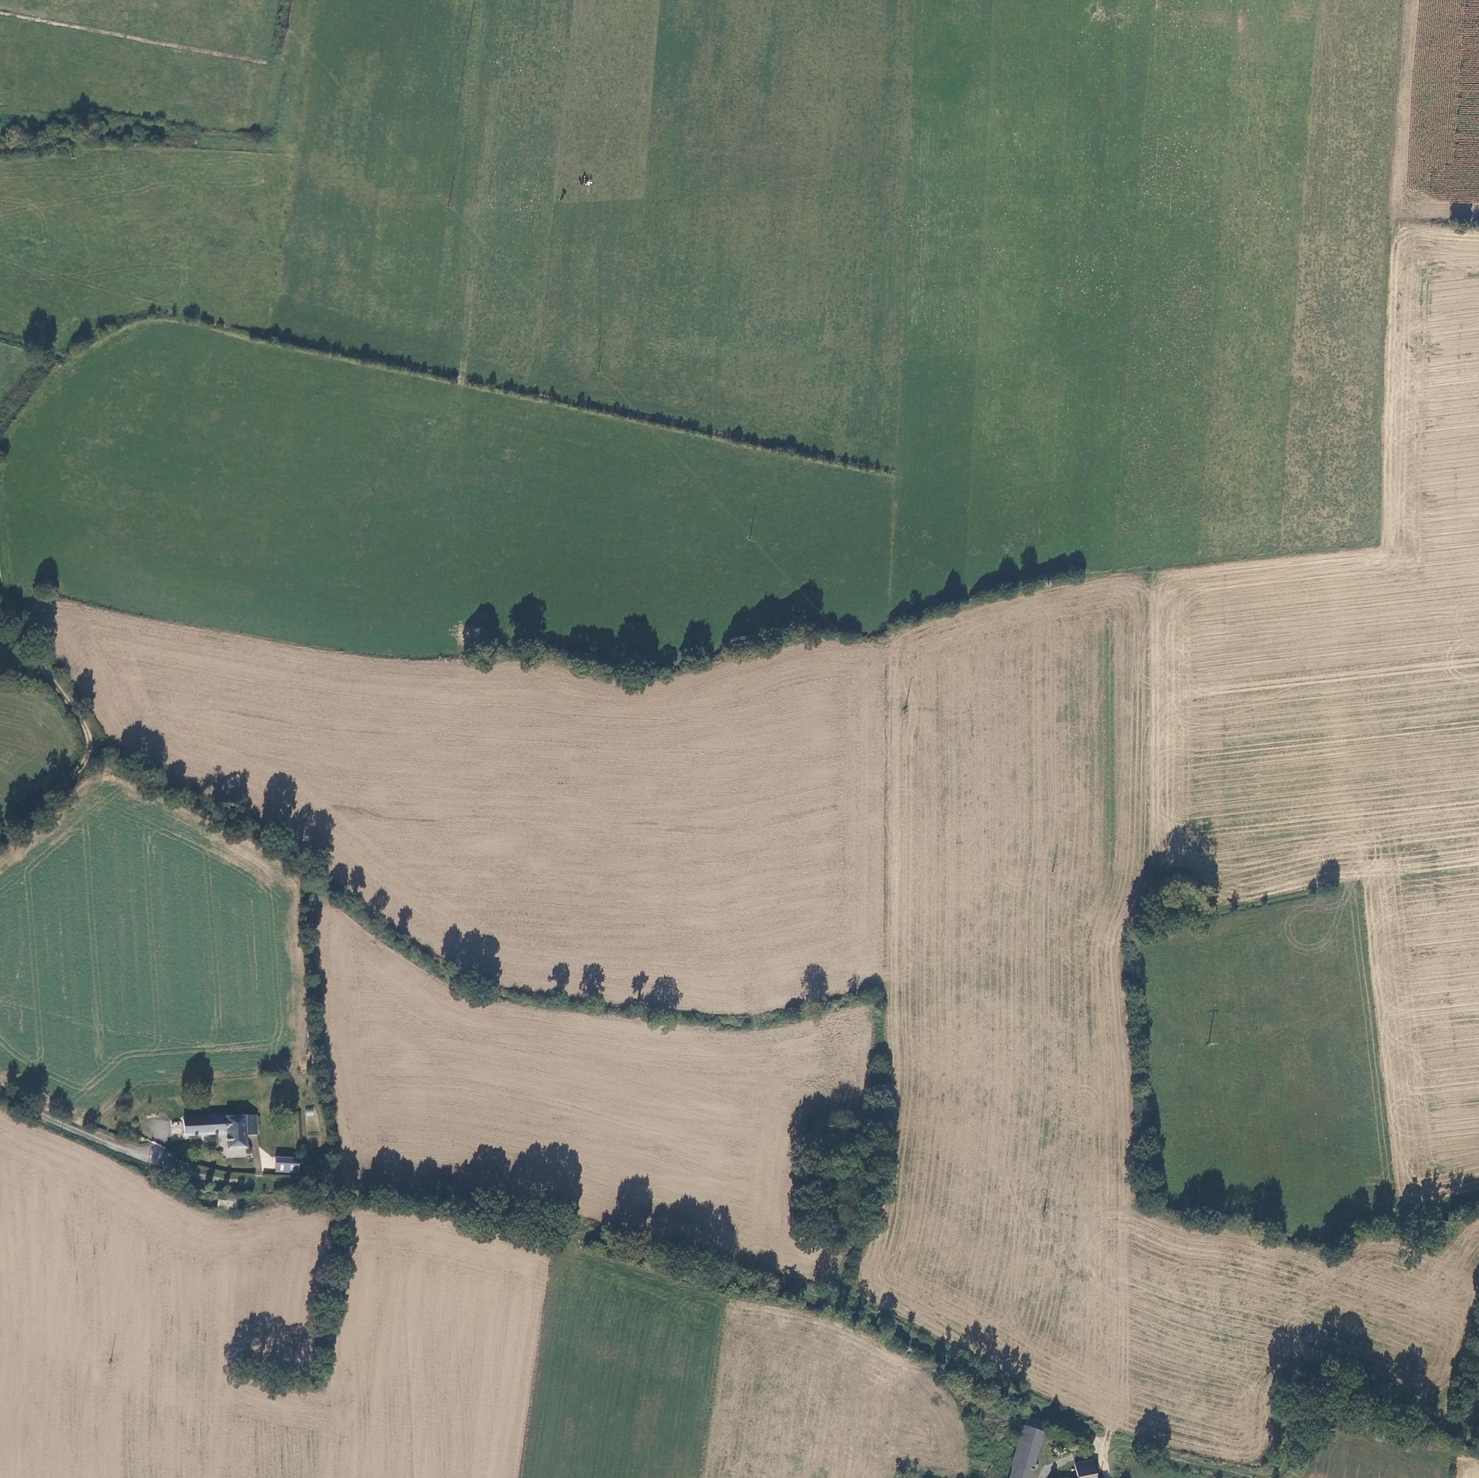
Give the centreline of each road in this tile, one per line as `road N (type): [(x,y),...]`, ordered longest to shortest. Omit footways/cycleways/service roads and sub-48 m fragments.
road 1 (track): [(164,1162),(220,1182),(472,1198),(795,1291),(955,1362),(1086,1429),(1100,1446)]
road 2 (track): [(0,833),(78,768),(88,732),(21,636),(0,584)]
road 3 (track): [(1478,1449),(1330,1396),(1308,1400),(1293,1459),(1271,1477)]
road 4 (unclassified): [(0,1090),(164,1162)]
road 5 (track): [(1255,1477),(1100,1446)]

